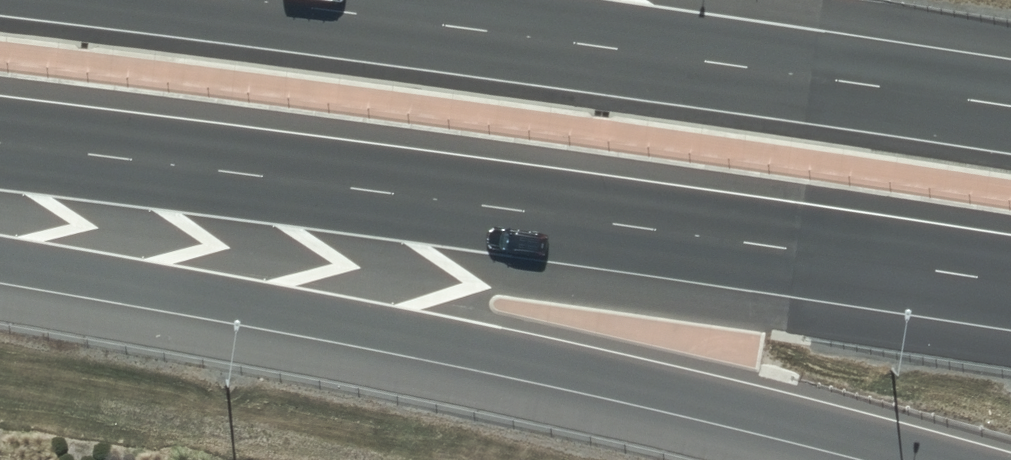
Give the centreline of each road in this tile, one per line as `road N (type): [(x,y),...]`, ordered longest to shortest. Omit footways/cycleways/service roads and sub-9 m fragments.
road 1 (motorway): [(1010,289),(0,148)]
road 2 (motorway): [(899,459),(419,345),(0,268)]
road 3 (motorway): [(333,0),(1010,99)]

